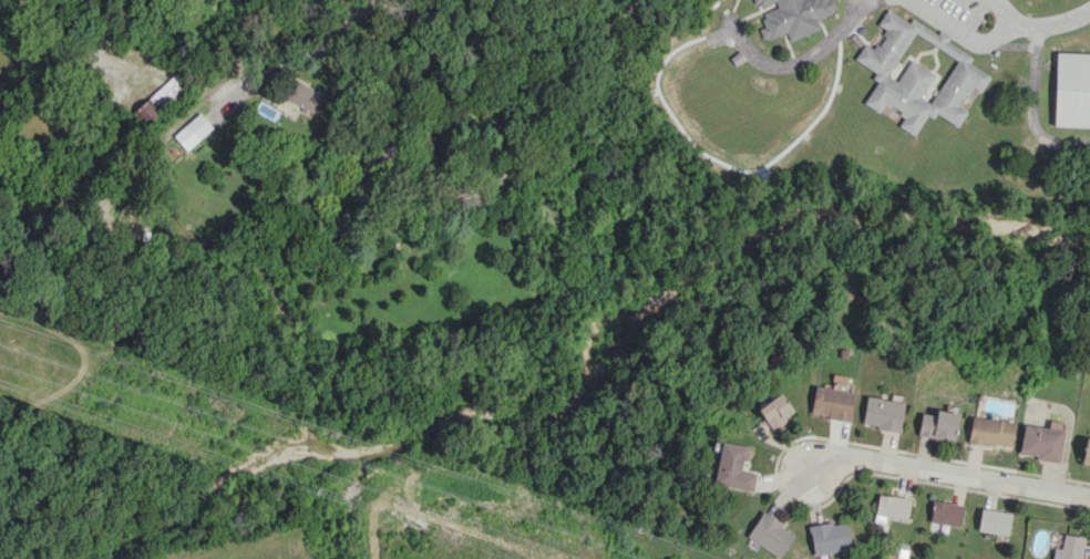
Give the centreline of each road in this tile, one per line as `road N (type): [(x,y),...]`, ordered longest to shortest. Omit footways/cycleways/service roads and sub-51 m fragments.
road 1 (residential): [(1089,504),(801,464)]

